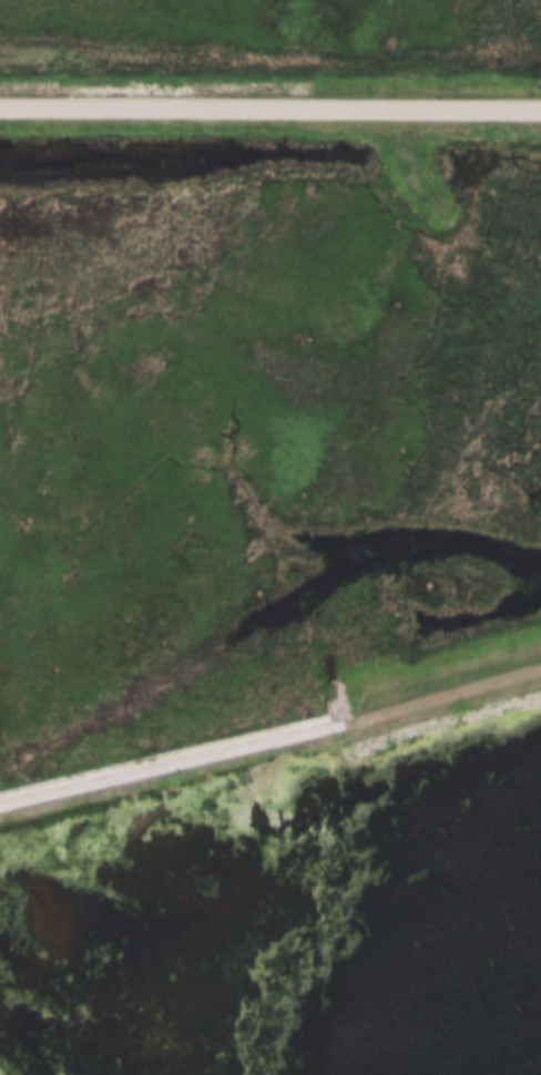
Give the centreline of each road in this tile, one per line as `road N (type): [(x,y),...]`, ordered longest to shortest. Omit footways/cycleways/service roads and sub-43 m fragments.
road 1 (track): [(0,792),(348,718),(540,667)]
road 2 (residential): [(540,105),(0,98)]

